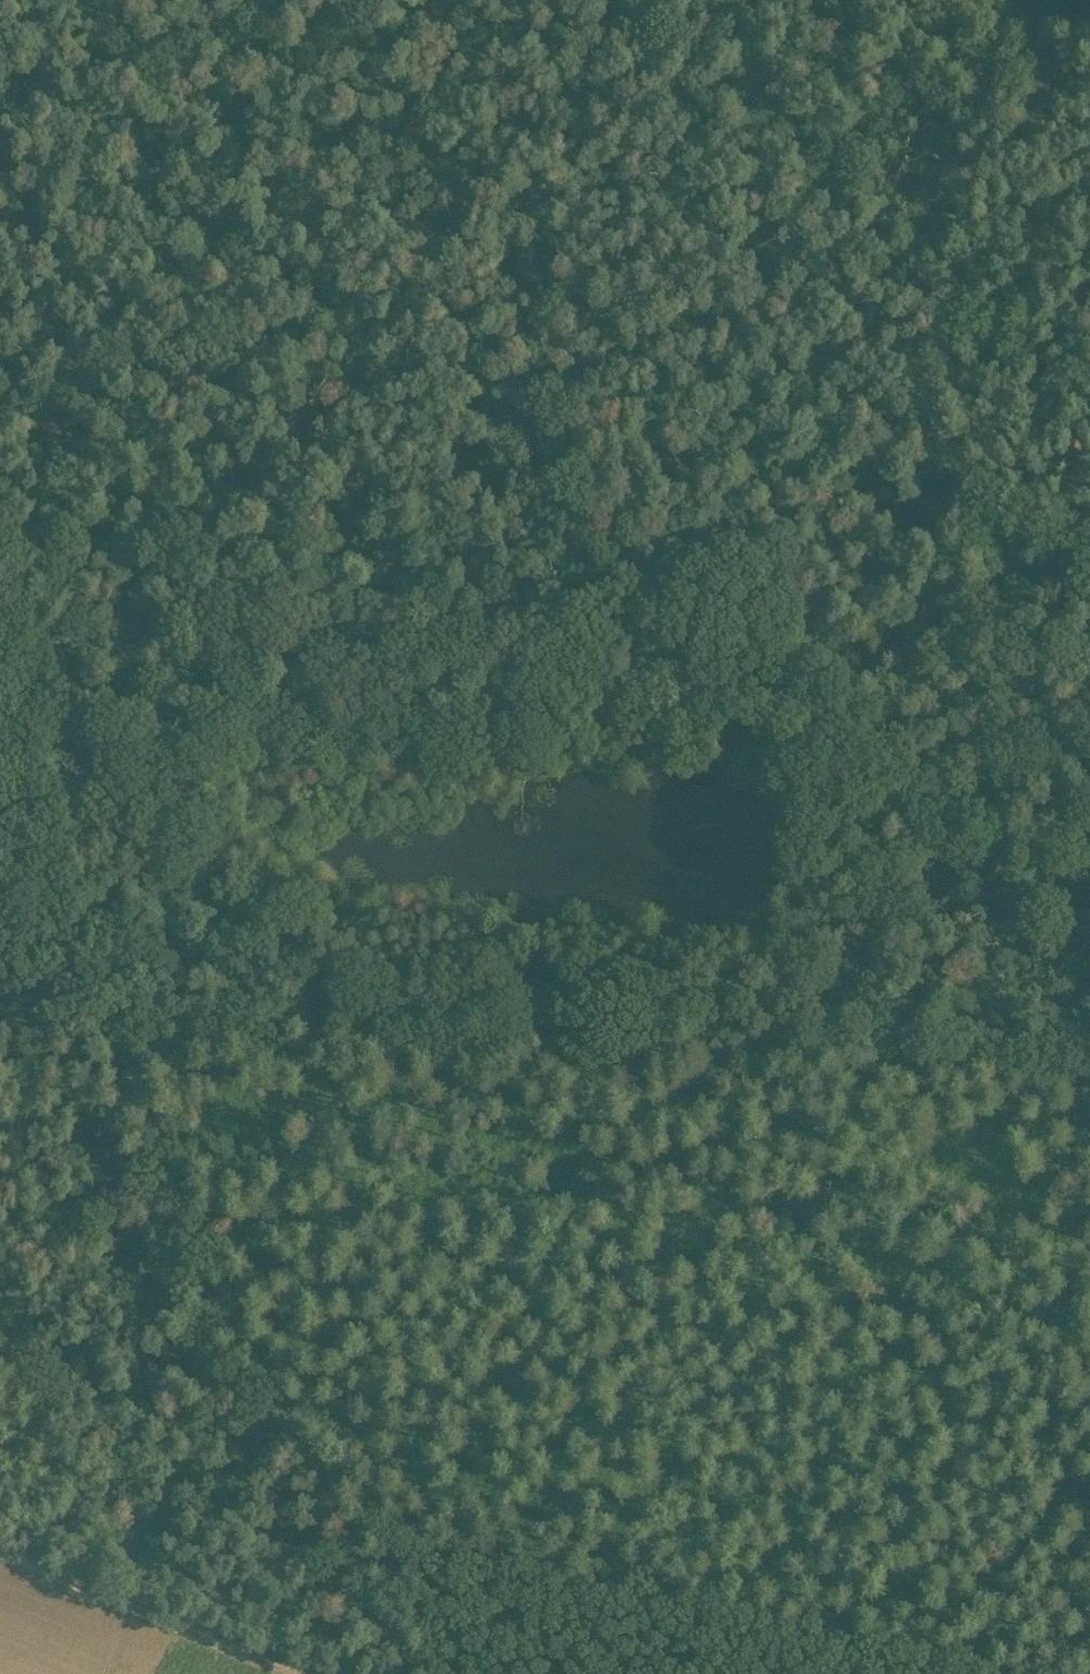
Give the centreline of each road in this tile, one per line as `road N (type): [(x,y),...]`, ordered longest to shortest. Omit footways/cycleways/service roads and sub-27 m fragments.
road 1 (track): [(0,408),(532,591),(1089,852)]
road 2 (track): [(0,1556),(290,1673)]

